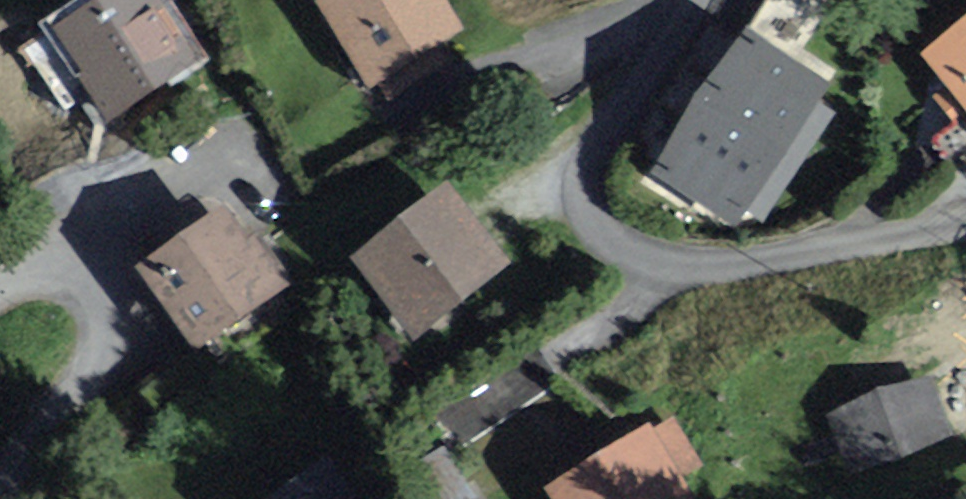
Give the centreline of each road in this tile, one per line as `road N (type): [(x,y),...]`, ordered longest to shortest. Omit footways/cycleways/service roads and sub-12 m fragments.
road 1 (residential): [(965,221),(744,270),(670,267),(610,236),(588,211),(601,137),(702,0)]
road 2 (residential): [(0,283),(25,271),(70,271),(100,290),(109,315),(107,359),(89,393),(0,493)]

